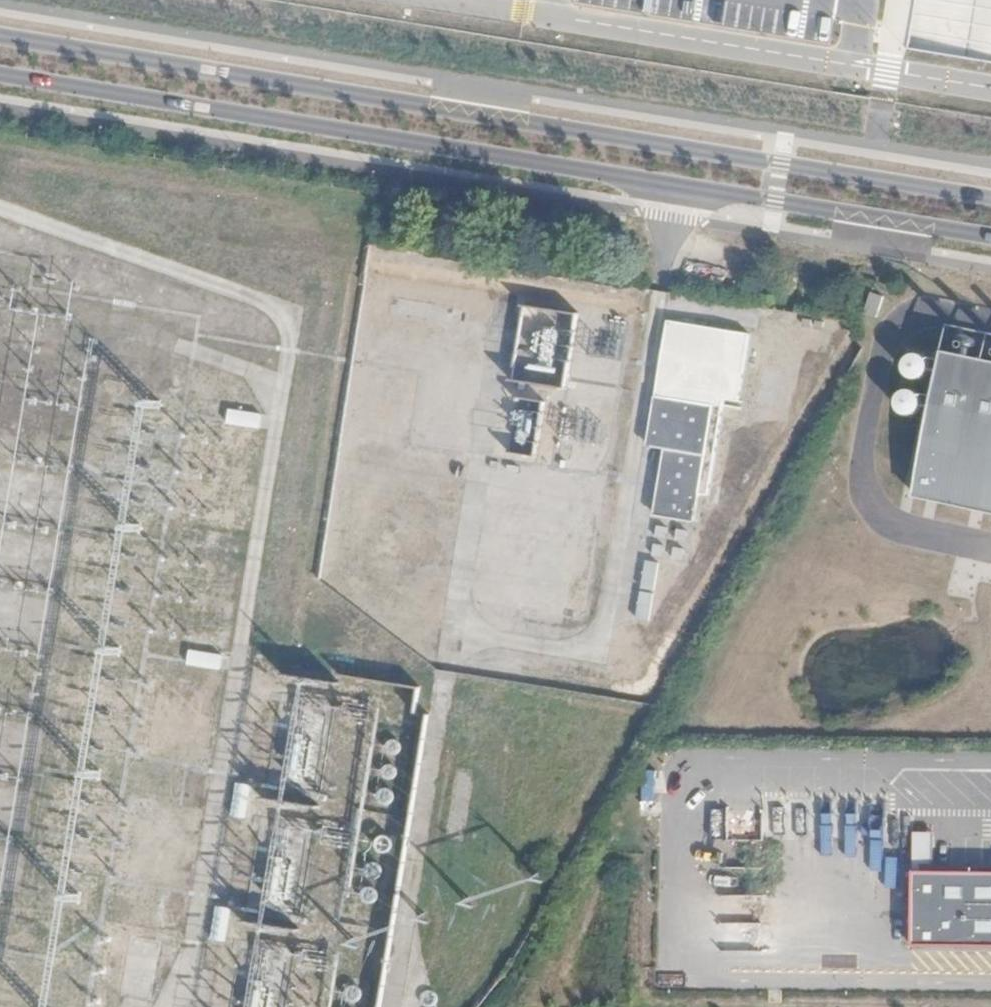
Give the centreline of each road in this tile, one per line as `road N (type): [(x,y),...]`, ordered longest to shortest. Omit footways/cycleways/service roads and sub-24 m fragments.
road 1 (secondary): [(0,76),(990,239)]
road 2 (secondary): [(990,191),(0,35)]

